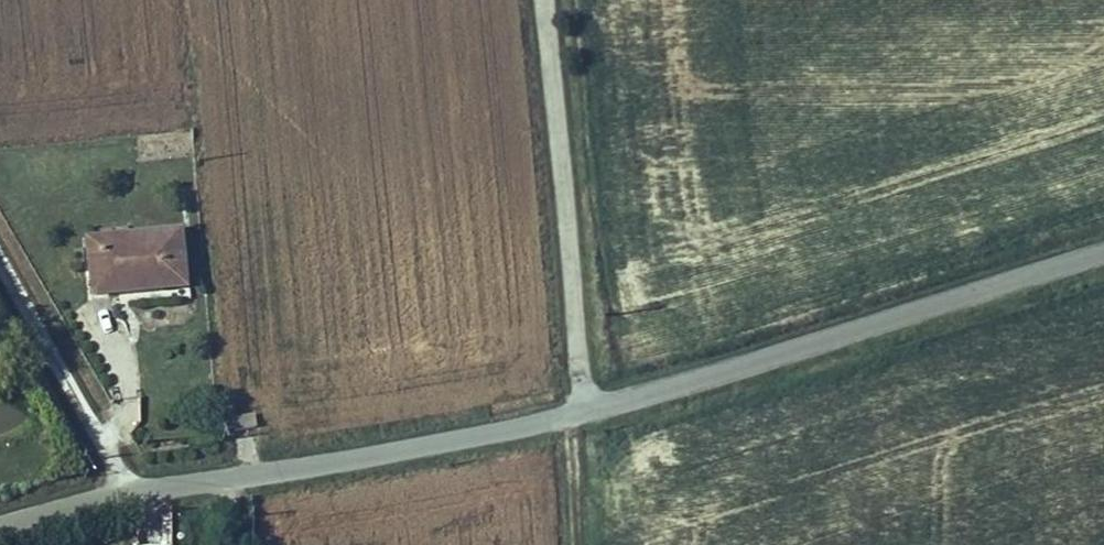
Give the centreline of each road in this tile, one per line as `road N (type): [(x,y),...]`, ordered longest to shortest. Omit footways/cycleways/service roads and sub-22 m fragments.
road 1 (unclassified): [(0,520),(124,487),(578,410)]
road 2 (unclassified): [(578,410),(1103,252)]
road 3 (unclassified): [(578,410),(536,0)]
road 4 (track): [(124,487),(0,253)]
road 5 (track): [(578,410),(580,544)]

